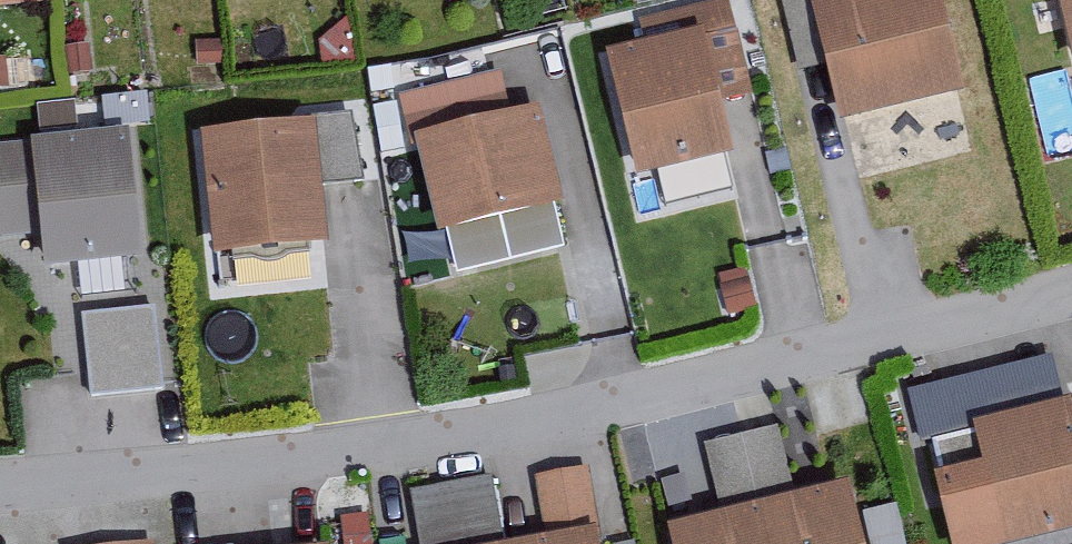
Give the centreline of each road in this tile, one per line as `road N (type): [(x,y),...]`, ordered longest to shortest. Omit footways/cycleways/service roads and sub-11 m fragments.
road 1 (residential): [(0,486),(253,460),(648,404),(1071,294)]

